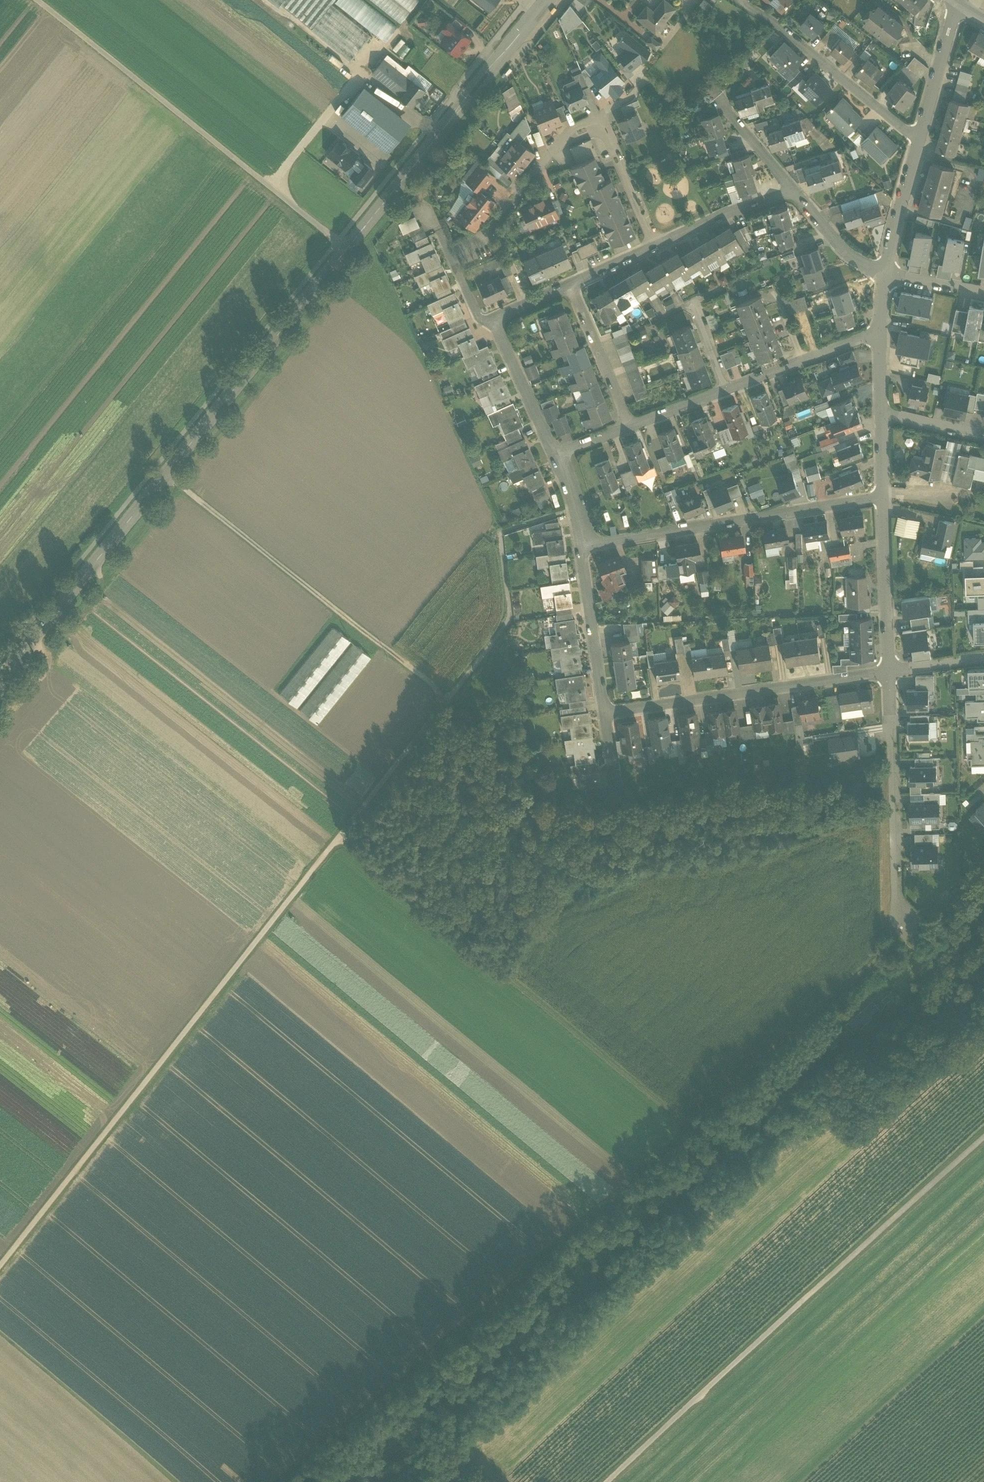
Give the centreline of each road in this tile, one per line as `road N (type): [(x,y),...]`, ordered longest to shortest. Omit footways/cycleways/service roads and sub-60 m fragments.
road 1 (track): [(573,504),(499,532),(510,619),(0,1266)]
road 2 (tertiary): [(0,680),(548,0)]
road 3 (track): [(905,933),(461,1334),(281,1481)]
road 4 (track): [(983,1133),(607,1481)]
road 5 (track): [(697,1124),(338,837)]
road 6 (track): [(347,248),(38,0)]
road 7 (track): [(446,699),(165,474)]
road 8 (residential): [(658,247),(610,136),(595,128),(558,146),(491,230),(453,258)]
road 9 (residential): [(883,495),(582,547)]
road 10 (residential): [(890,673),(606,717)]
road 11 (residential): [(631,430),(880,332)]
road 12 (residential): [(890,673),(901,927)]
road 13 (residential): [(919,139),(737,0)]
road 14 (residential): [(883,495),(890,673)]
road 15 (residential): [(582,547),(606,717)]
road 16 (residential): [(631,430),(572,286)]
road 17 (residential): [(792,191),(658,247)]
road 18 (residential): [(956,1),(919,139)]
road 19 (residential): [(498,328),(557,458)]
road 20 (residential): [(919,139),(886,270)]
road 21 (residential): [(886,270),(847,255),(792,191)]

